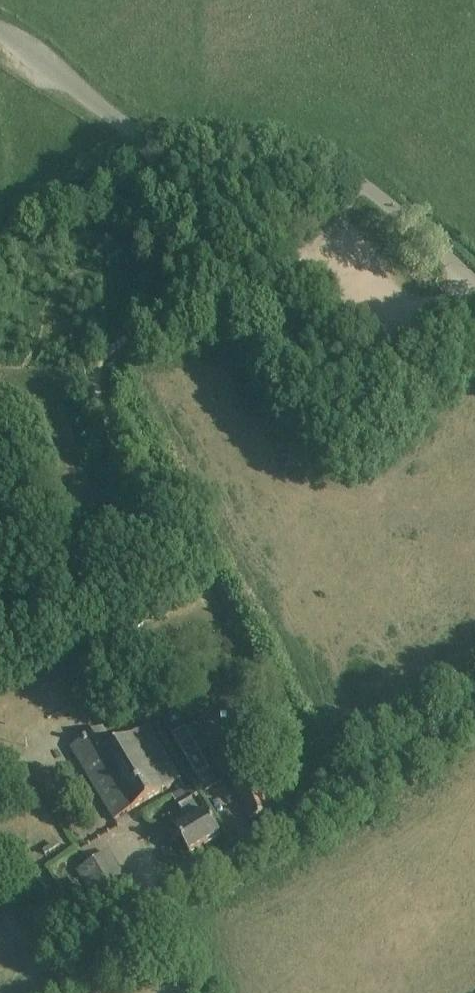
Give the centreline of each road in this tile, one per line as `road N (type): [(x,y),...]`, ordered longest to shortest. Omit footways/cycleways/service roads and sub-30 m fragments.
road 1 (unclassified): [(474,287),(360,183),(295,157),(162,141),(128,128),(0,32)]
road 2 (track): [(0,738),(91,684),(122,482),(102,355),(196,299)]
road 3 (track): [(196,299),(360,183)]

